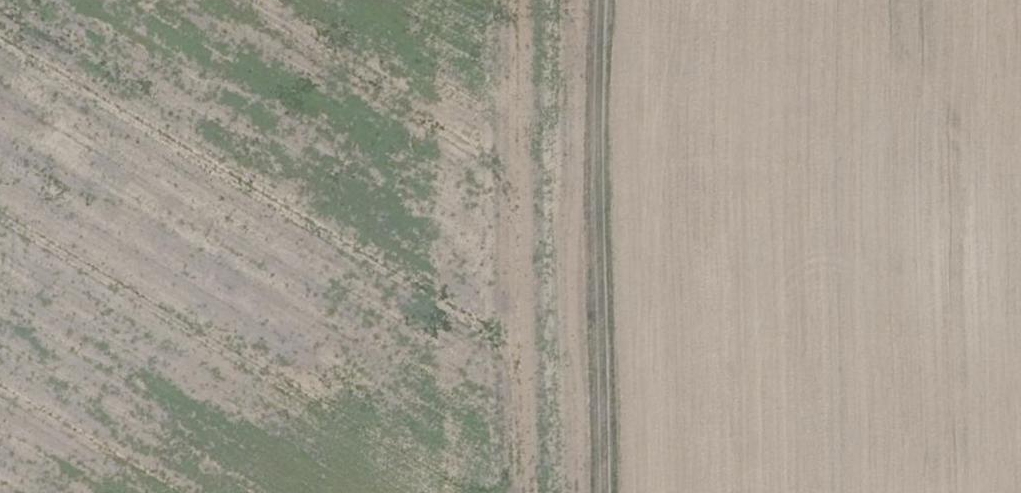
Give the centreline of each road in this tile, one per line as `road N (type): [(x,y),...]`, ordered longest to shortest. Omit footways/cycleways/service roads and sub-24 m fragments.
road 1 (track): [(603,0),(610,492)]

